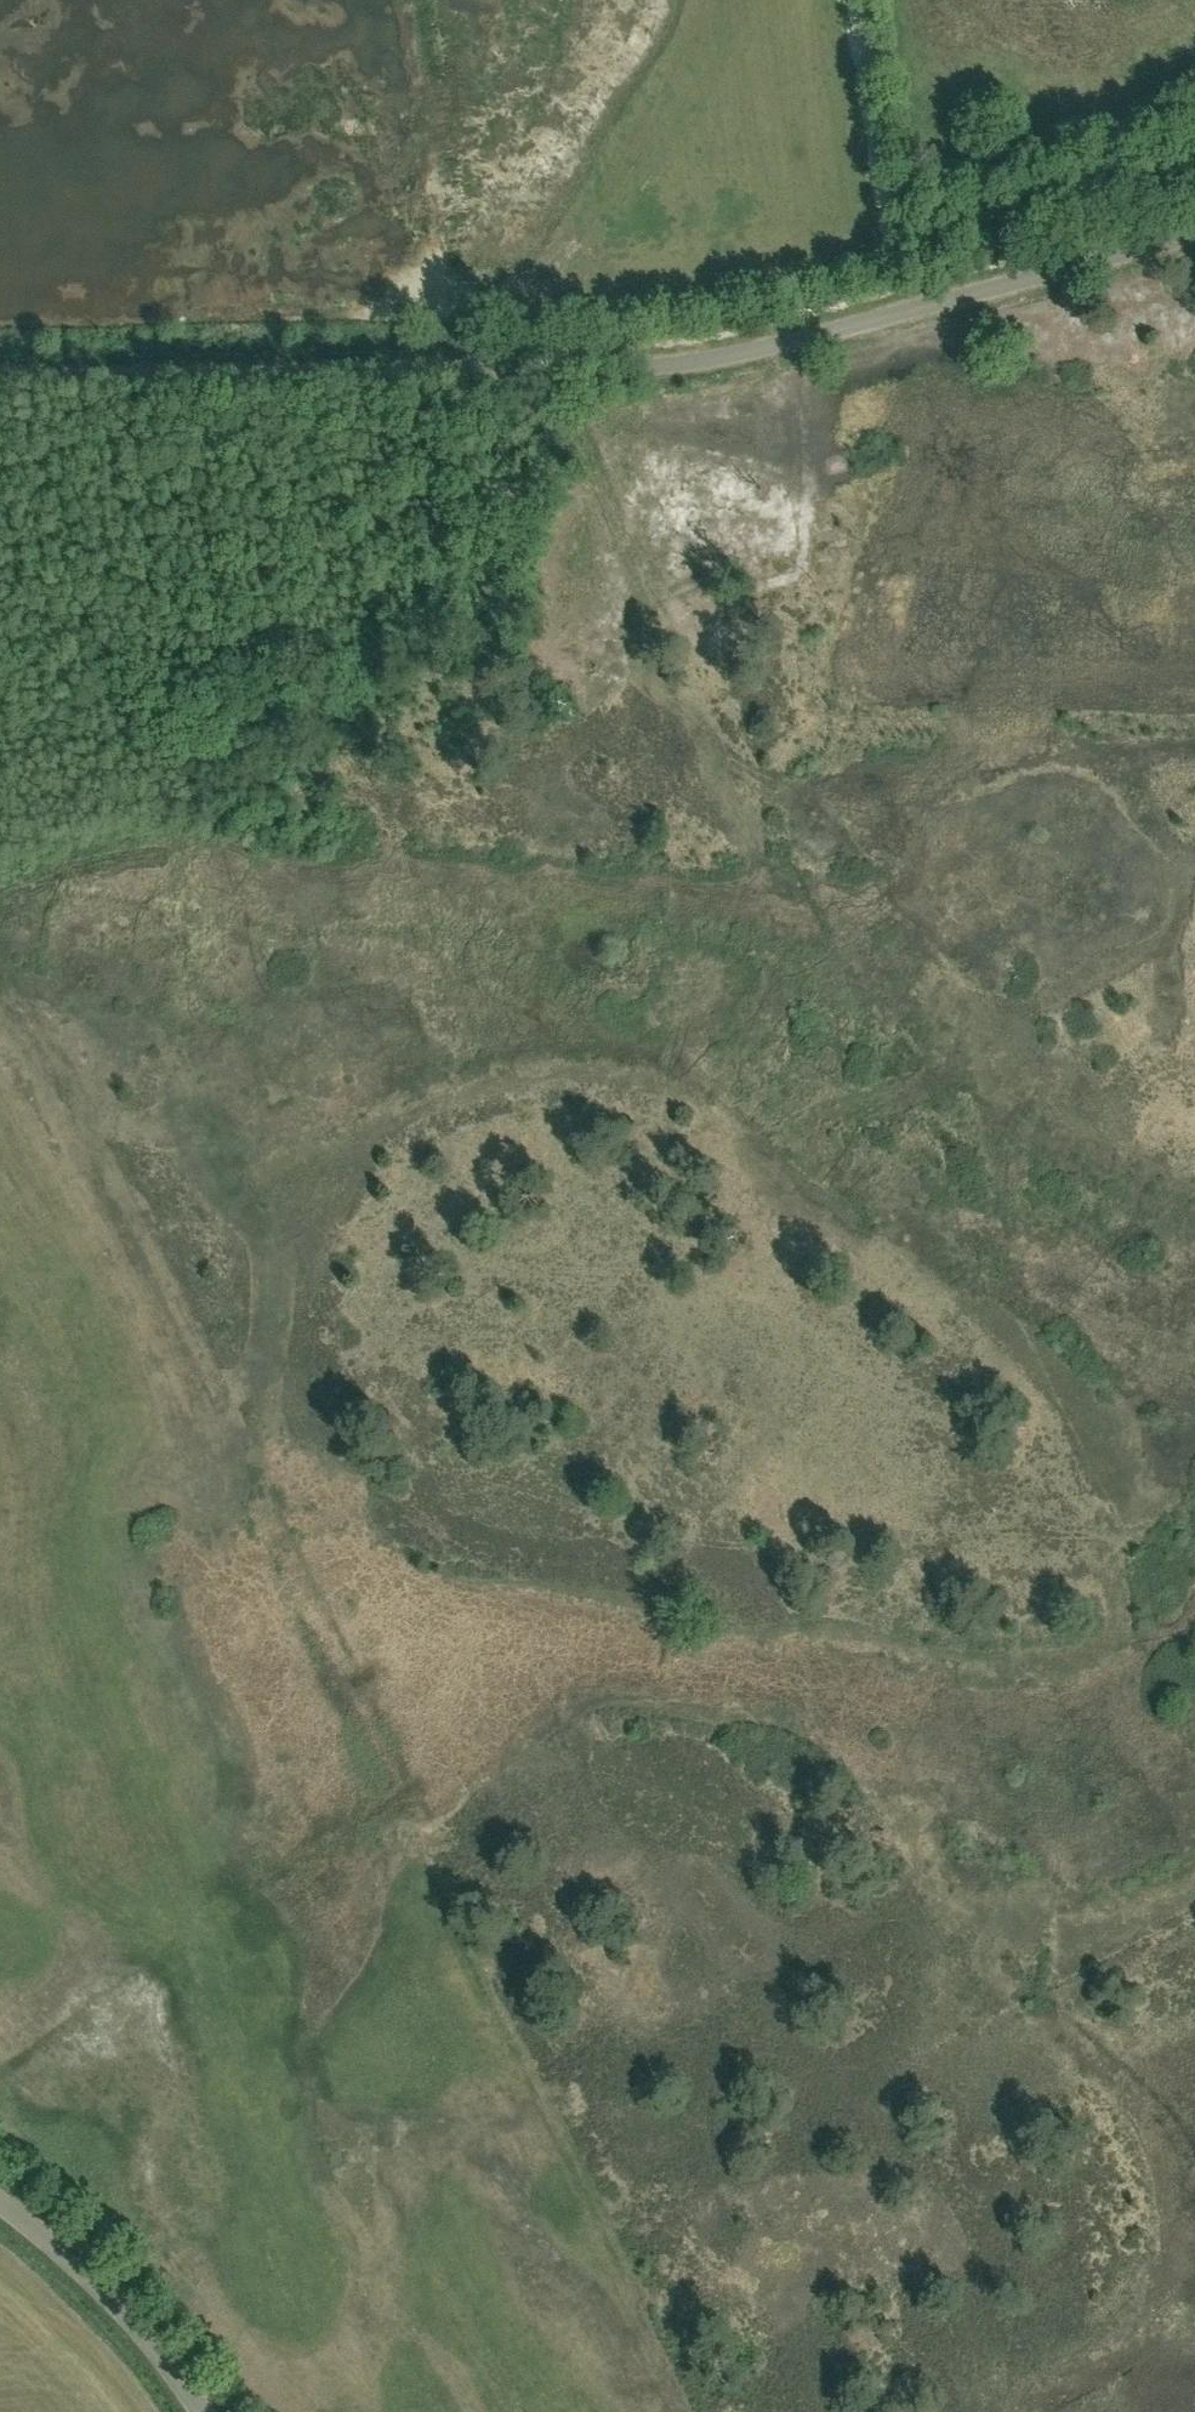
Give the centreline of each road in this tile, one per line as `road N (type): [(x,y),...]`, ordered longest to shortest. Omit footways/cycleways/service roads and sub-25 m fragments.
road 1 (unclassified): [(0,372),(531,369),(727,355),(1194,231)]
road 2 (unclassified): [(200,2411),(143,2328),(0,2201)]

